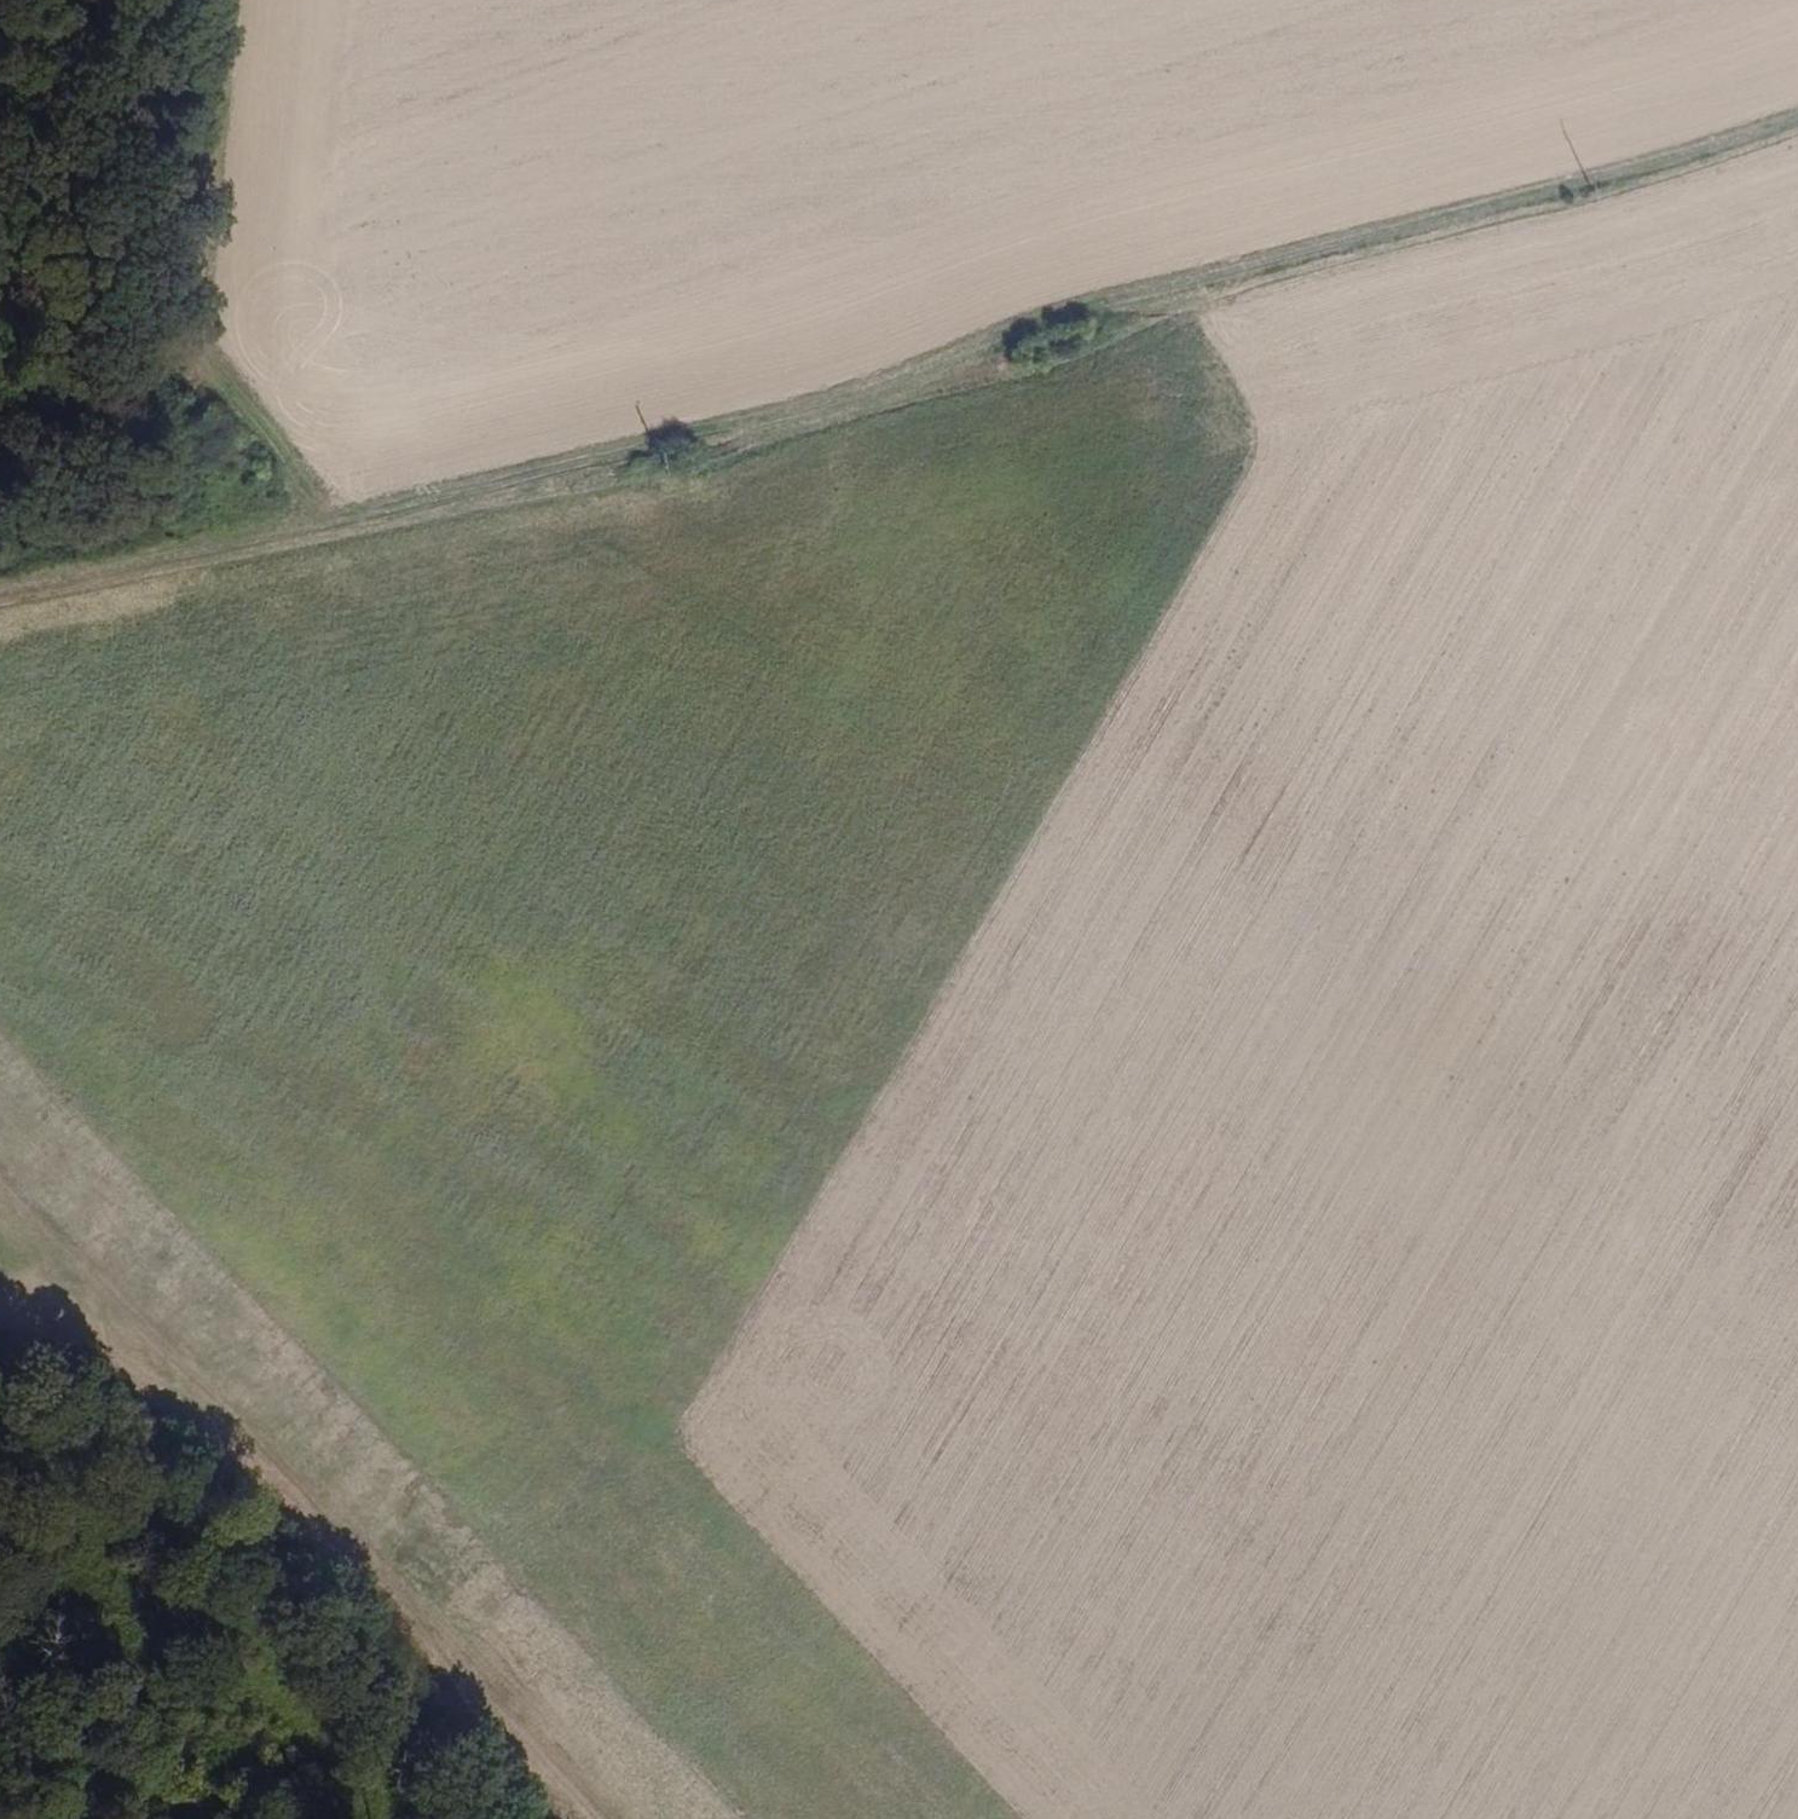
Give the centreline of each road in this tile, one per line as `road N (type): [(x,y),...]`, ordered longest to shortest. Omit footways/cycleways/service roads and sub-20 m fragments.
road 1 (track): [(1797,116),(804,408),(0,593)]
road 2 (track): [(0,1407),(158,1539),(421,1818)]

